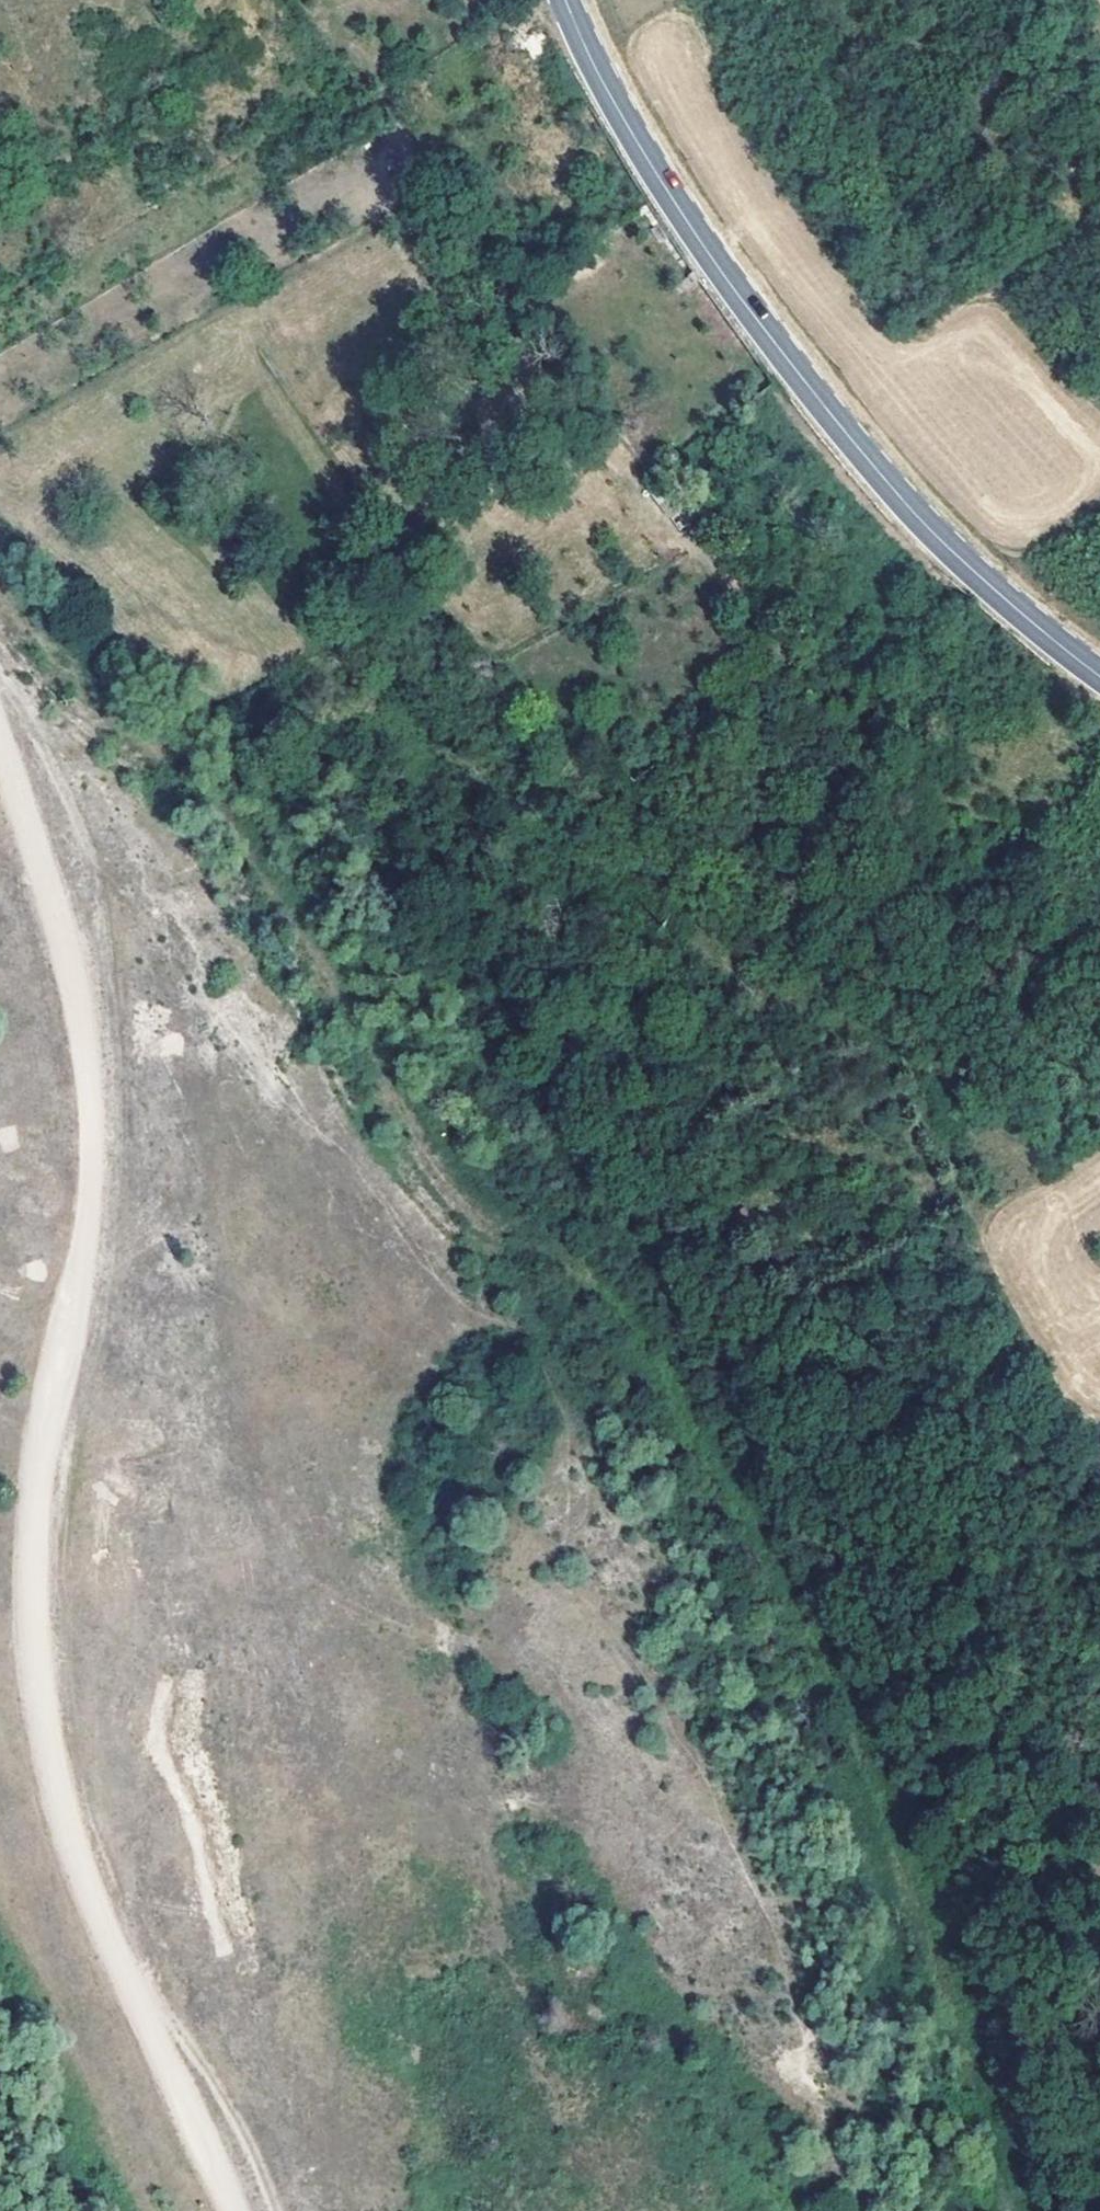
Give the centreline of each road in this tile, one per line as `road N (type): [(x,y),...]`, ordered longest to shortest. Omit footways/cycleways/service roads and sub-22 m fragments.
road 1 (track): [(245,2210),(109,1908),(70,1800),(46,1699),(37,1572),(45,1460),(88,1275),(98,1160),(92,1039),(56,834),(0,711)]
road 2 (secondary): [(1099,680),(914,513),(782,354),(653,170),(565,0)]

